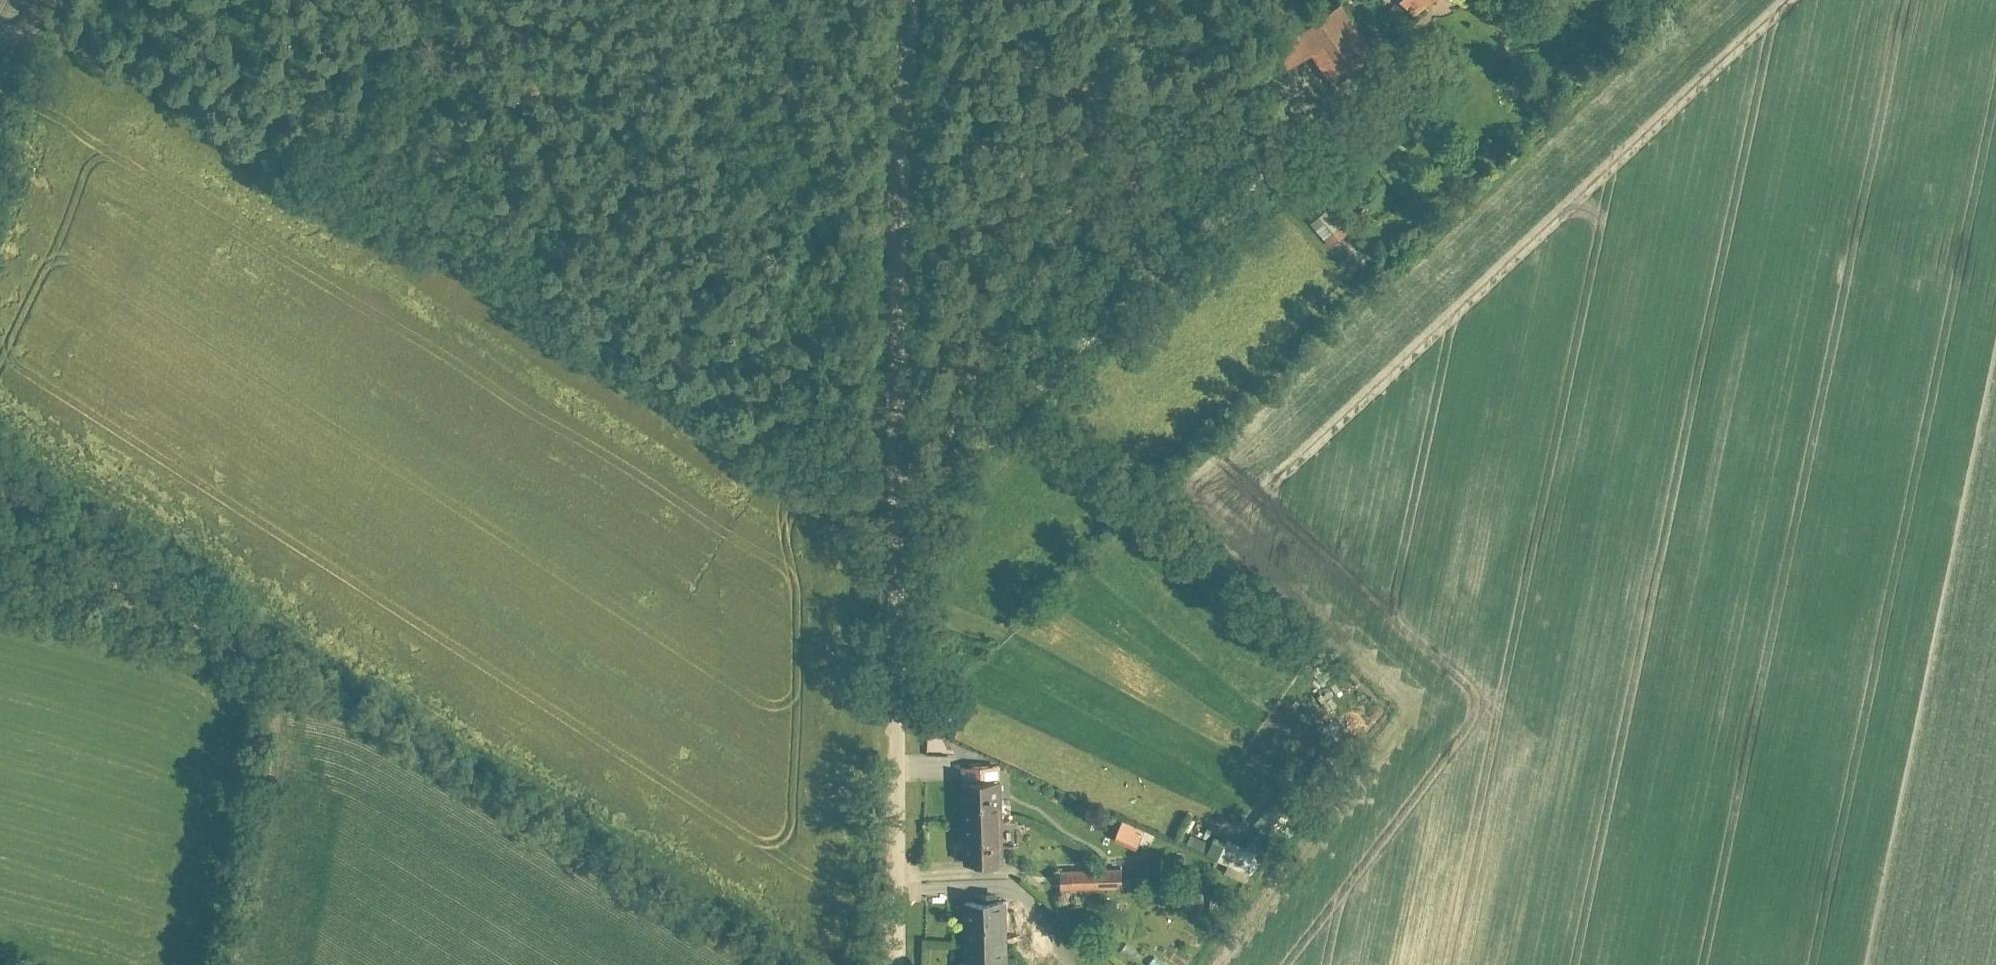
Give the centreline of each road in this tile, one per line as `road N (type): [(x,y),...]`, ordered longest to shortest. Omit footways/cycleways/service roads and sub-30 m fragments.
road 1 (residential): [(897,964),(898,212),(911,0)]

